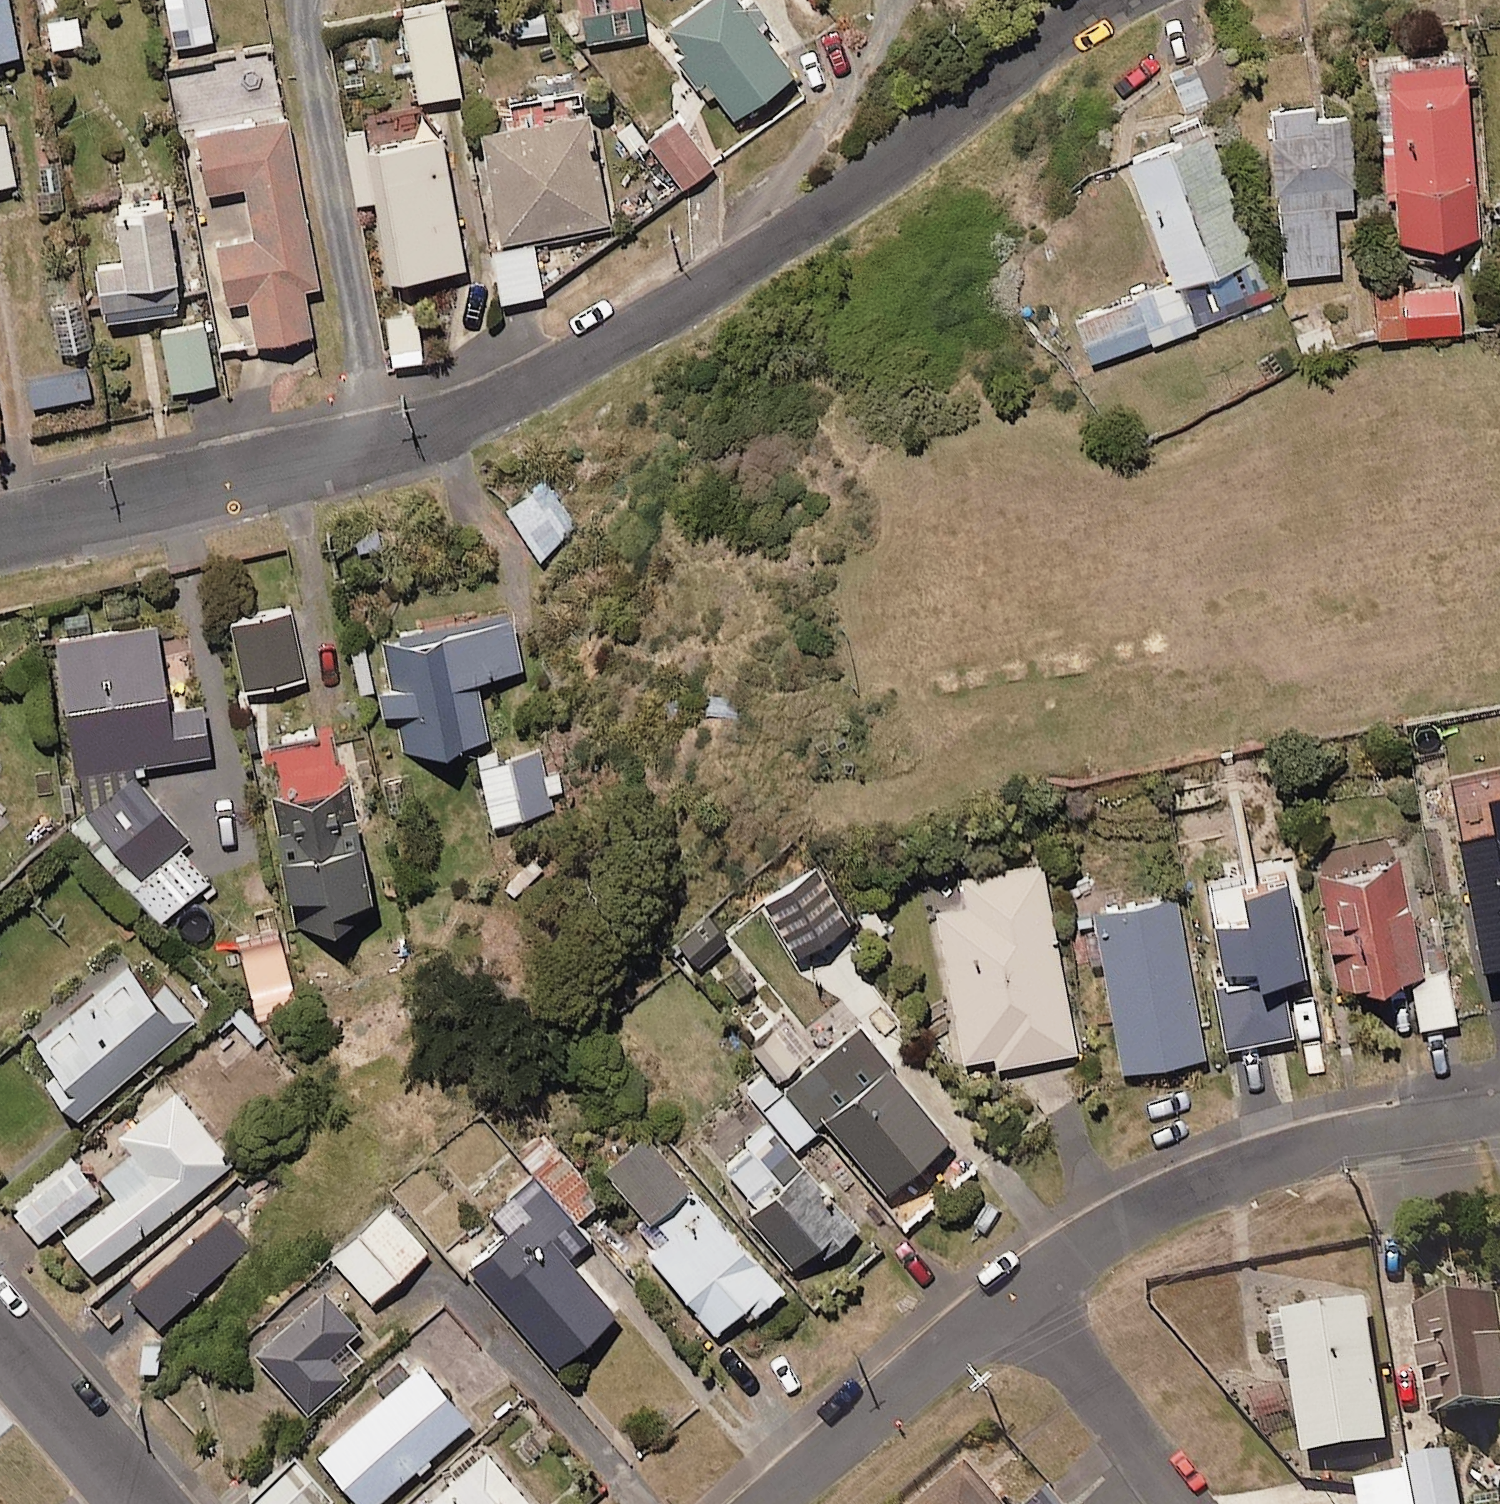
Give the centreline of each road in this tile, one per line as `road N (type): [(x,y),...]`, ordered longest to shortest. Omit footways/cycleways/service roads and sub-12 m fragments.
road 1 (residential): [(0,540),(383,449),(555,377),(743,272),(875,180),(1054,29),(1102,0)]
road 2 (residential): [(1499,1111),(1265,1158),(1095,1238),(1016,1297)]
road 3 (residential): [(1016,1297),(767,1503)]
road 4 (residential): [(1016,1297),(1179,1503)]
road 5 (tertiary): [(0,1342),(139,1503)]

